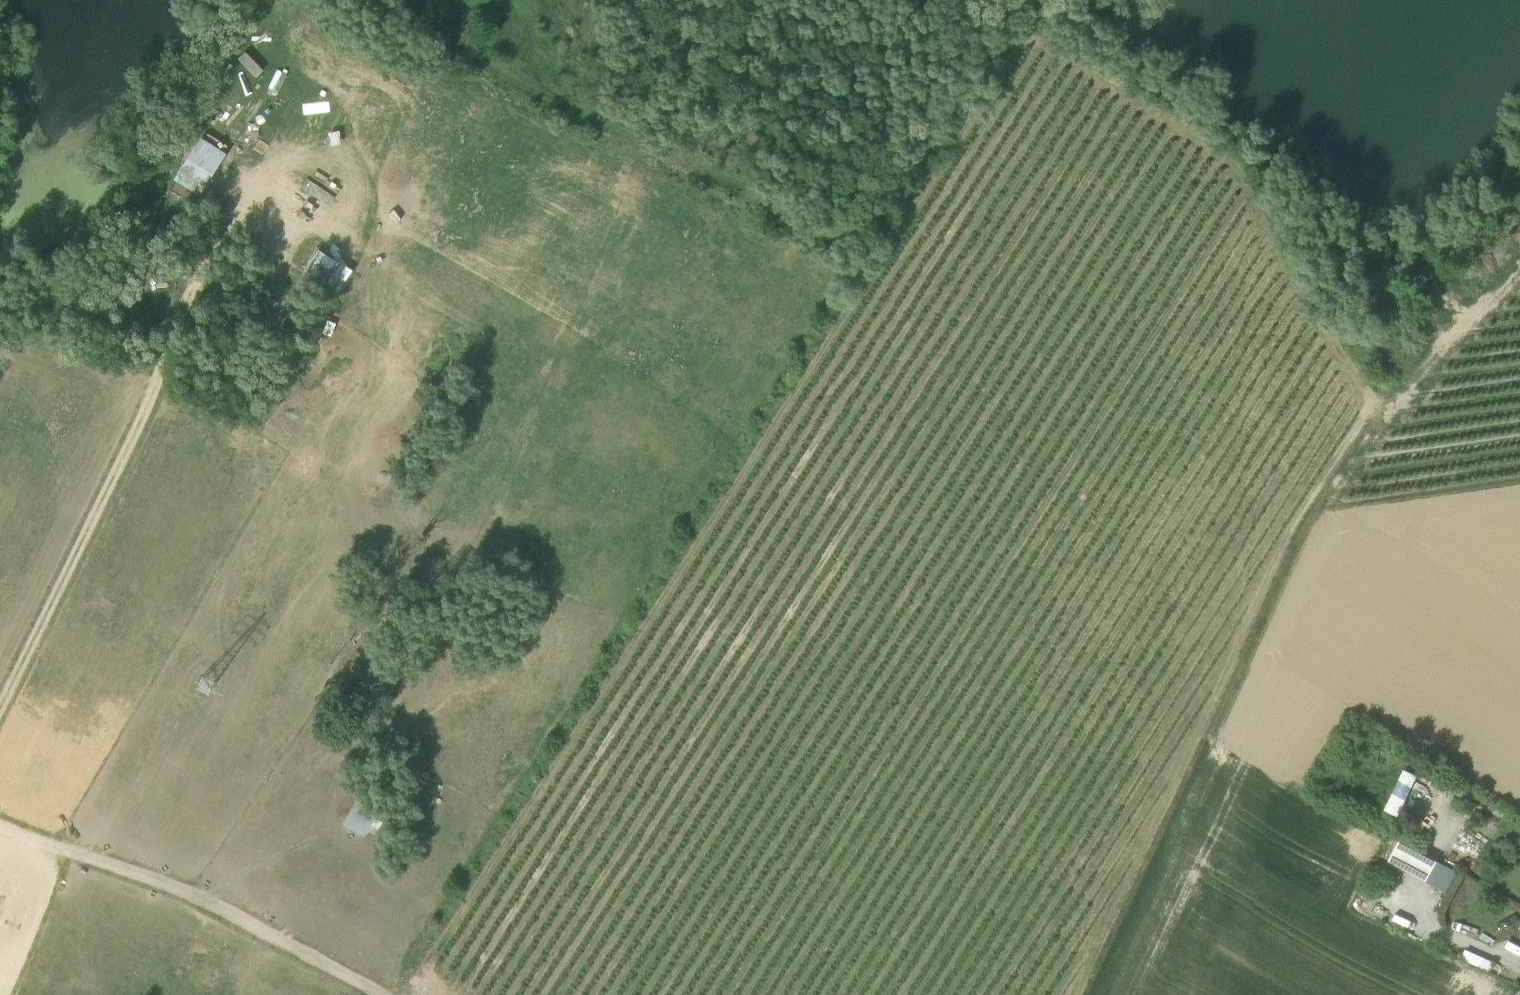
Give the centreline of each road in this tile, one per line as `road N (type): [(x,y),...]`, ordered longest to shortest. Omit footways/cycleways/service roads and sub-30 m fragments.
road 1 (track): [(0,823),(212,901),(386,994)]

